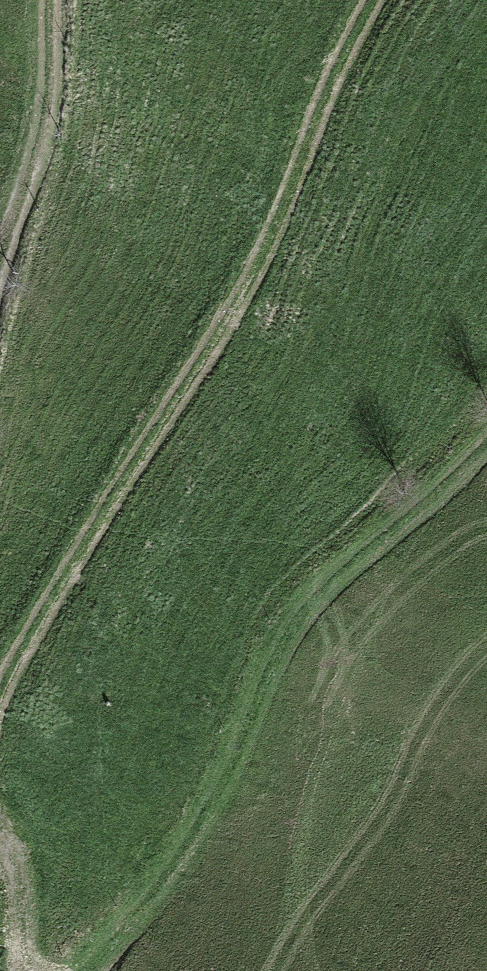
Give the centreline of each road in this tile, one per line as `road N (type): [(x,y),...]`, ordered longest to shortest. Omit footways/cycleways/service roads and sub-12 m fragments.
road 1 (track): [(0,726),(17,664),(163,442),(373,0)]
road 2 (track): [(58,970),(146,899),(196,832),(284,631),(486,427)]
road 3 (track): [(0,318),(65,57),(64,0)]
road 4 (track): [(26,970),(19,863),(0,812)]

